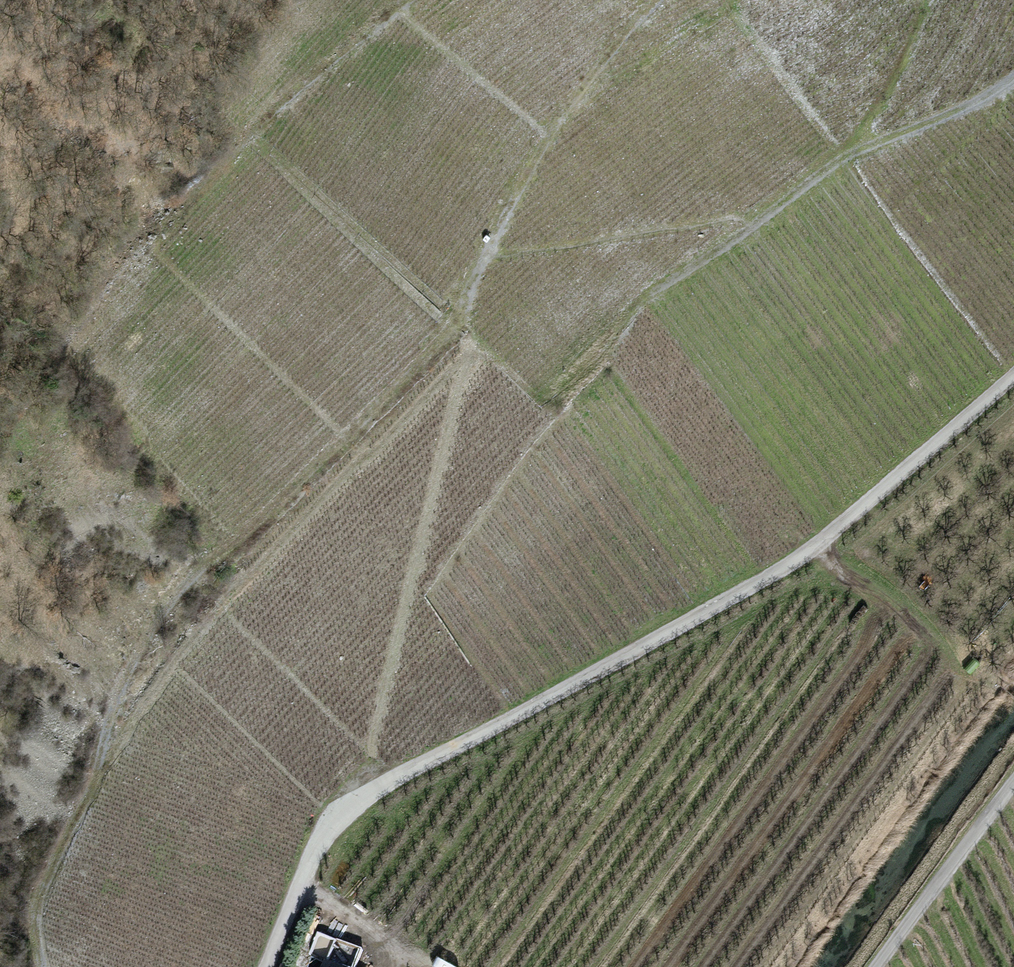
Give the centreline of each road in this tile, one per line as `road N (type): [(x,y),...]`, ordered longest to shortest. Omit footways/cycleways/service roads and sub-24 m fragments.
road 1 (track): [(44,966),(37,906),(98,783),(130,677),(192,583),(460,329),(538,166),(667,0)]
road 2 (unclassified): [(1013,377),(794,562),(370,795),(319,845),(266,966)]
road 3 (track): [(1013,78),(857,152),(653,296),(559,410)]
road 4 (track): [(426,0),(238,159),(107,295)]
road 5 (track): [(878,966),(1013,782)]
road 6 (track): [(857,152),(925,26)]

